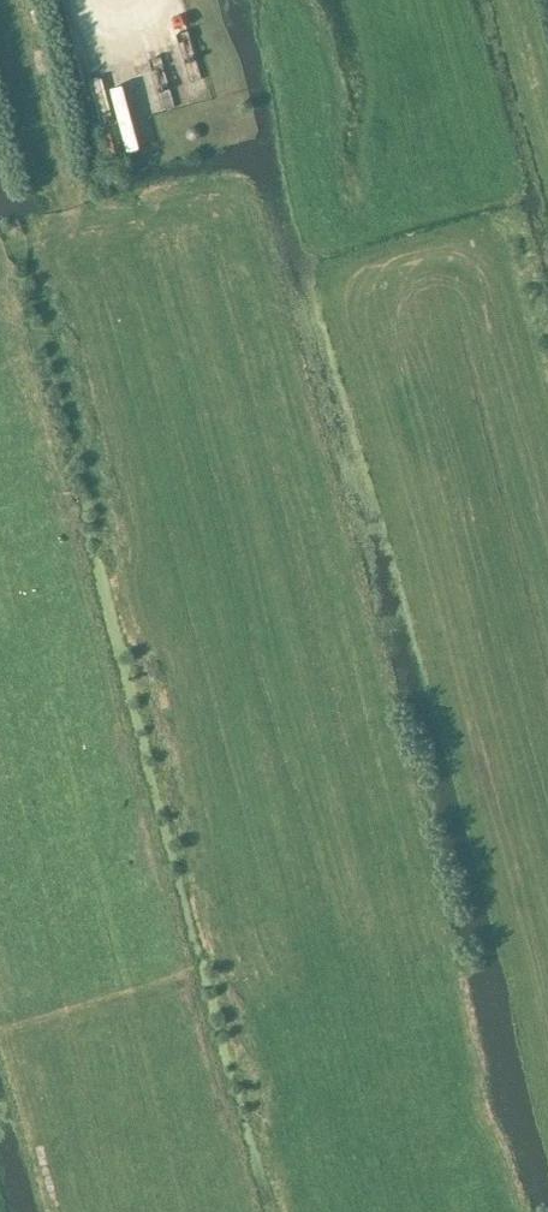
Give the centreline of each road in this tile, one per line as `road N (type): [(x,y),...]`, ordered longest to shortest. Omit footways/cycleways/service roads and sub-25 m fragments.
road 1 (track): [(56,1211),(0,1001)]

